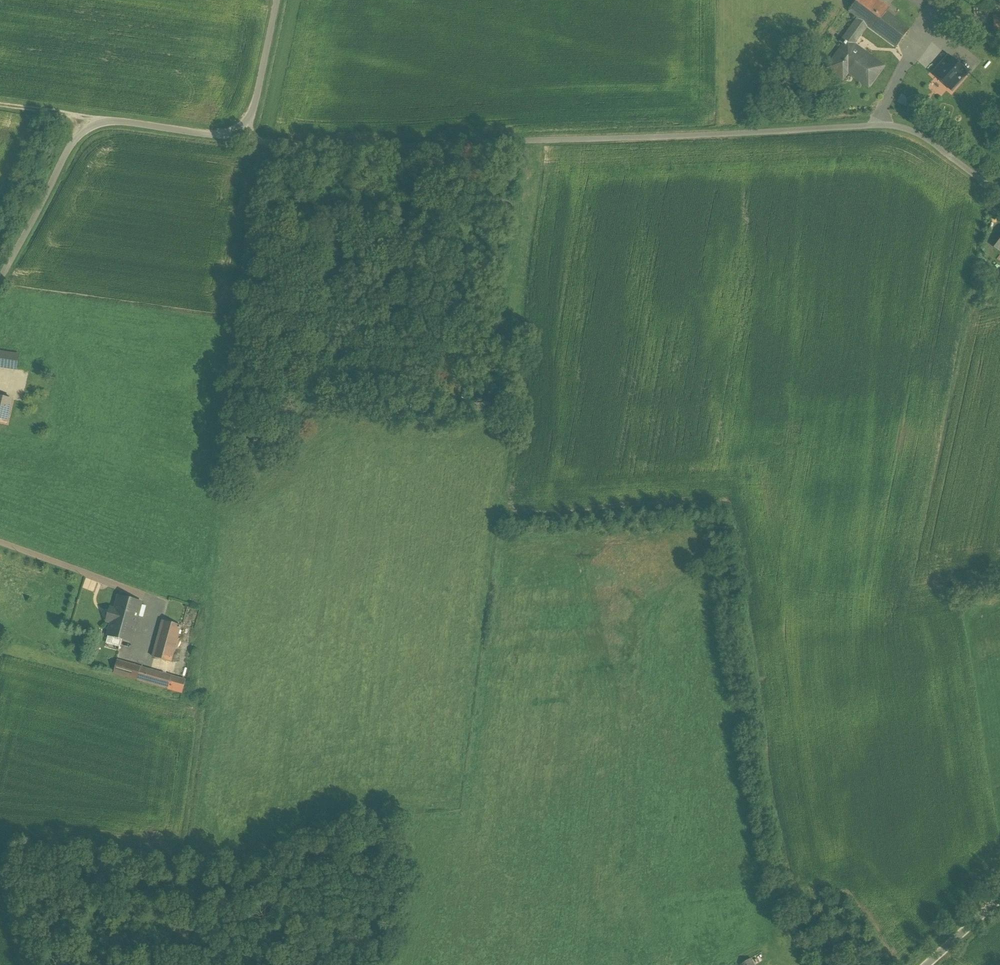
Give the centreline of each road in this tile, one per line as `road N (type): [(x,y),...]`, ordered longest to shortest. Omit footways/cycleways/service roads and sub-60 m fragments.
road 1 (unclassified): [(238,132),(280,146),(380,150),(887,124),(928,135),(999,189)]
road 2 (unclassified): [(0,281),(84,131),(125,124),(238,132)]
road 3 (unclassified): [(277,0),(256,101),(238,132)]

